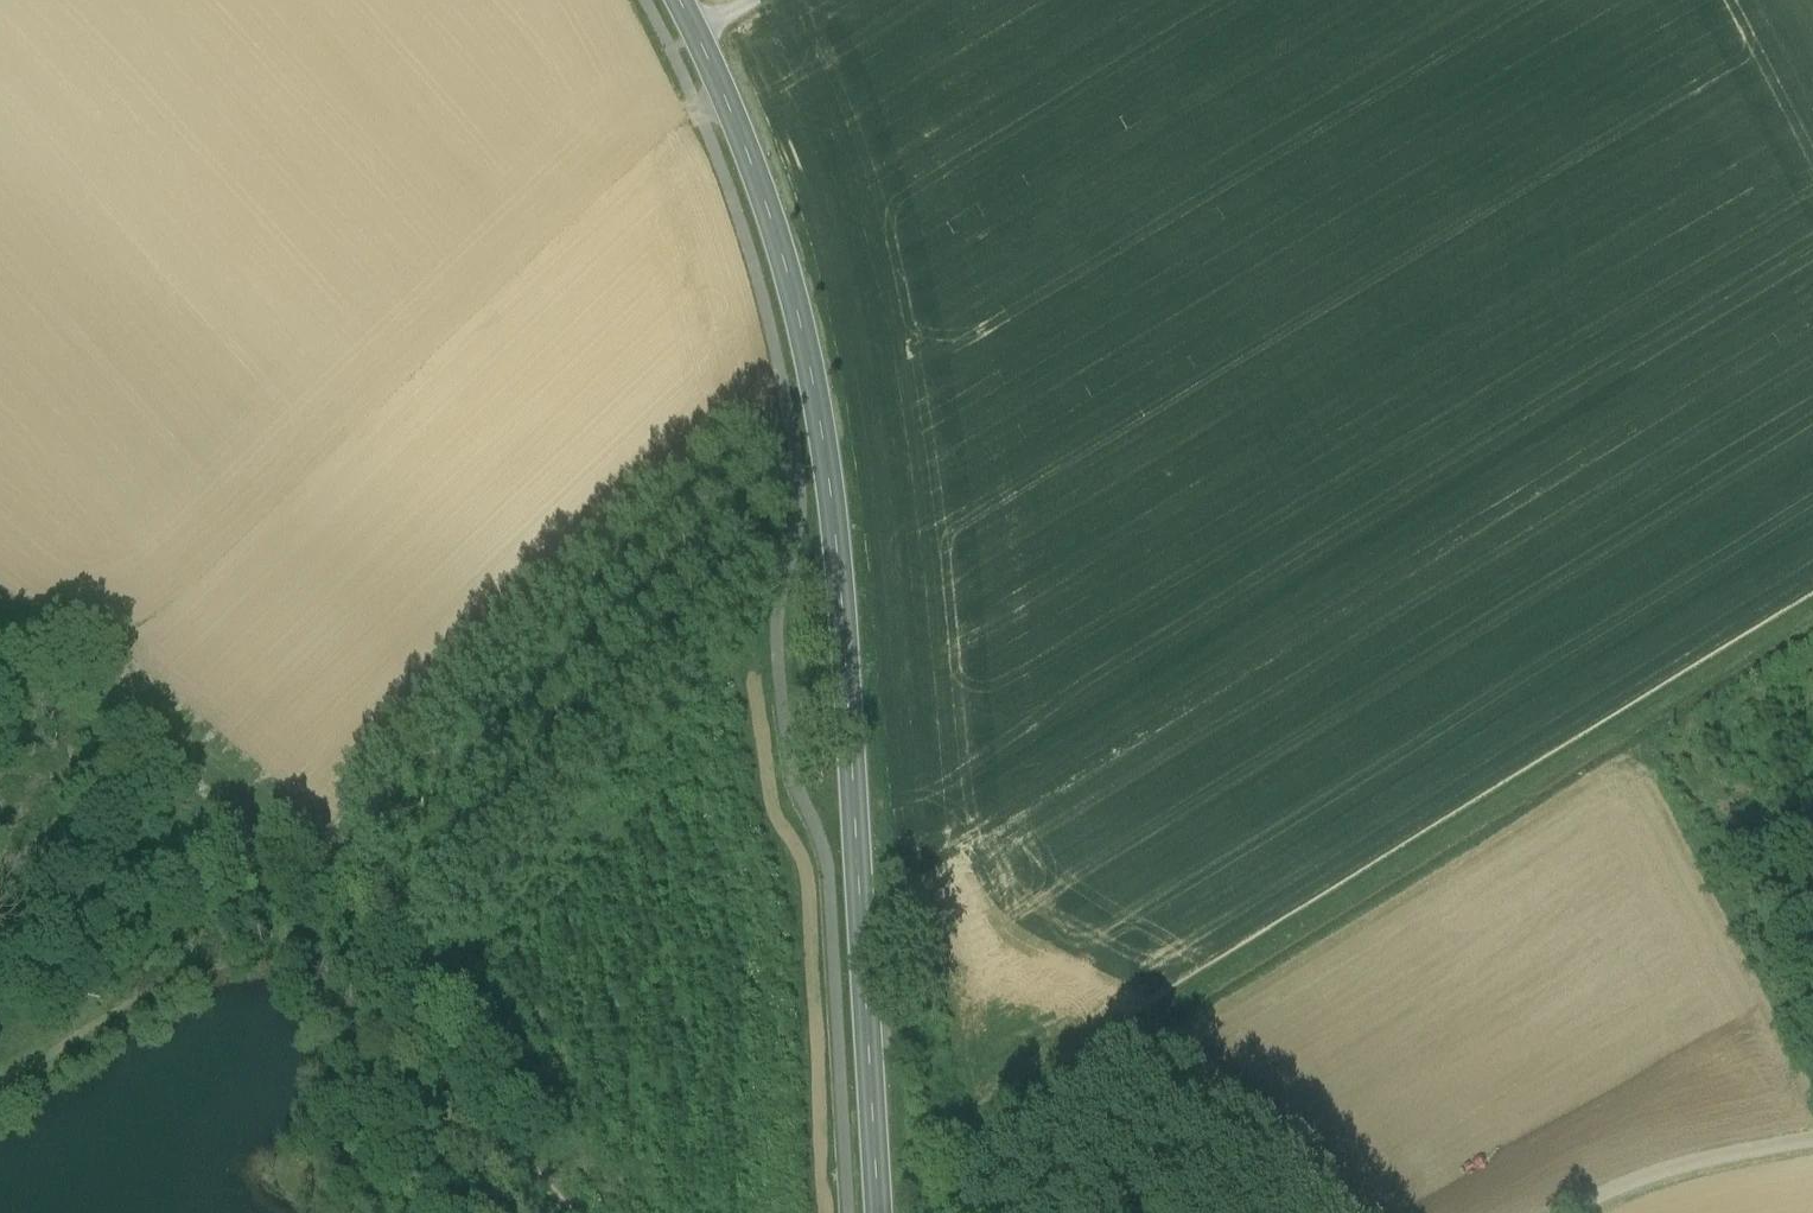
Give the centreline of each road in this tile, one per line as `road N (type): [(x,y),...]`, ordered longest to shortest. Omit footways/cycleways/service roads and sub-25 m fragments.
road 1 (tertiary): [(688,0),(743,96),(818,407),(847,696),(878,1212)]
road 2 (track): [(567,1212),(301,859),(0,617)]
road 3 (unclassified): [(1812,1149),(1676,1174),(1586,1212)]

